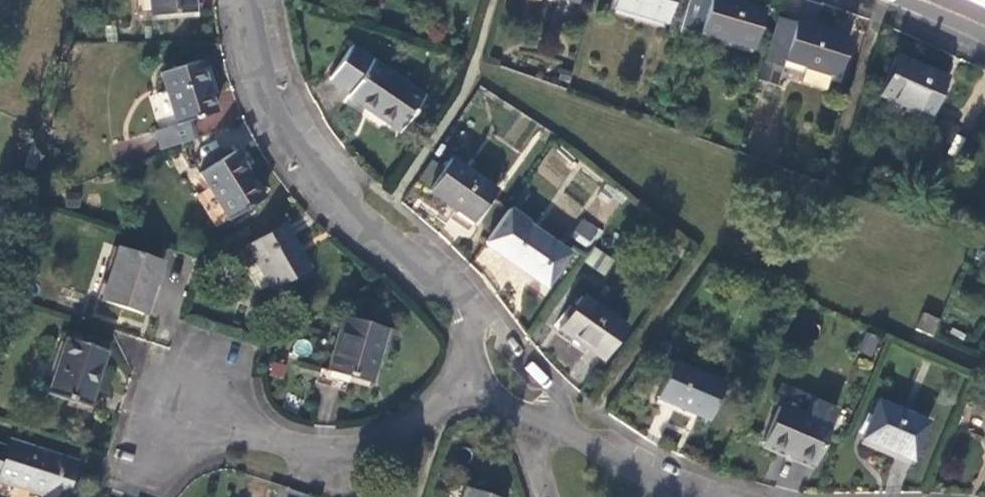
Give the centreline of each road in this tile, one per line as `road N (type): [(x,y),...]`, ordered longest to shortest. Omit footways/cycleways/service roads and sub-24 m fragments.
road 1 (residential): [(250,0),(260,55),(302,144),(332,188),(465,315),(493,363)]
road 2 (residential): [(493,363),(440,407),(348,442),(254,436),(163,403)]
road 3 (residential): [(519,418),(576,433),(711,496)]

